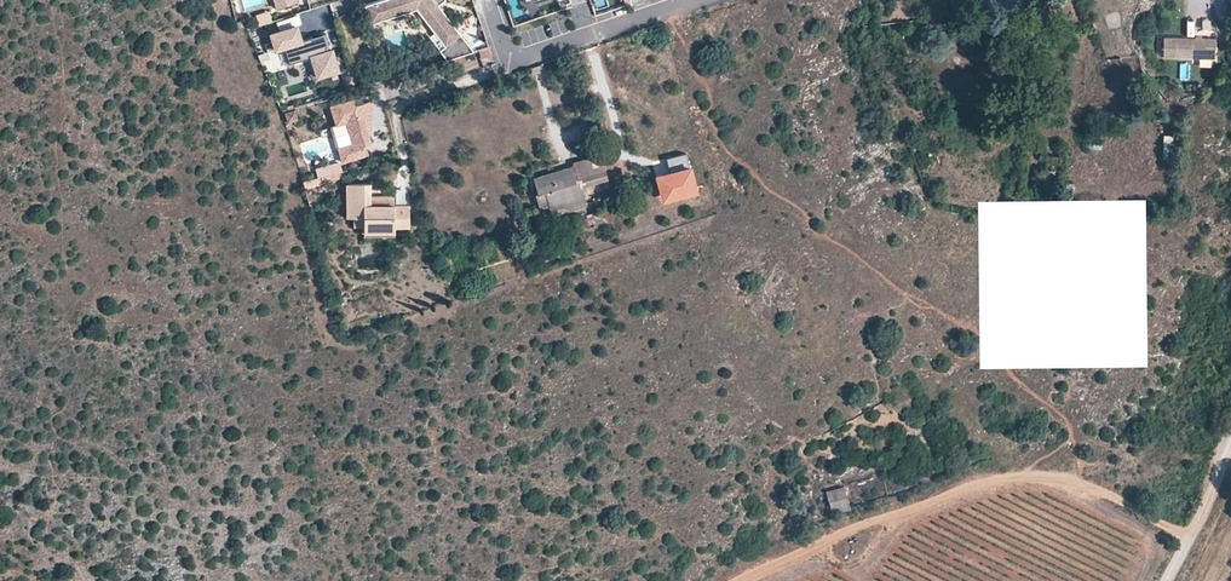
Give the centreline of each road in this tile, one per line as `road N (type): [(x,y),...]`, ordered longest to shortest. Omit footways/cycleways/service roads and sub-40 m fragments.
road 1 (track): [(712,580),(1003,471),(1073,472),(1183,537)]
road 2 (residential): [(697,0),(512,57),(502,54),(484,0)]
road 3 (unclassified): [(1160,580),(1230,437)]

